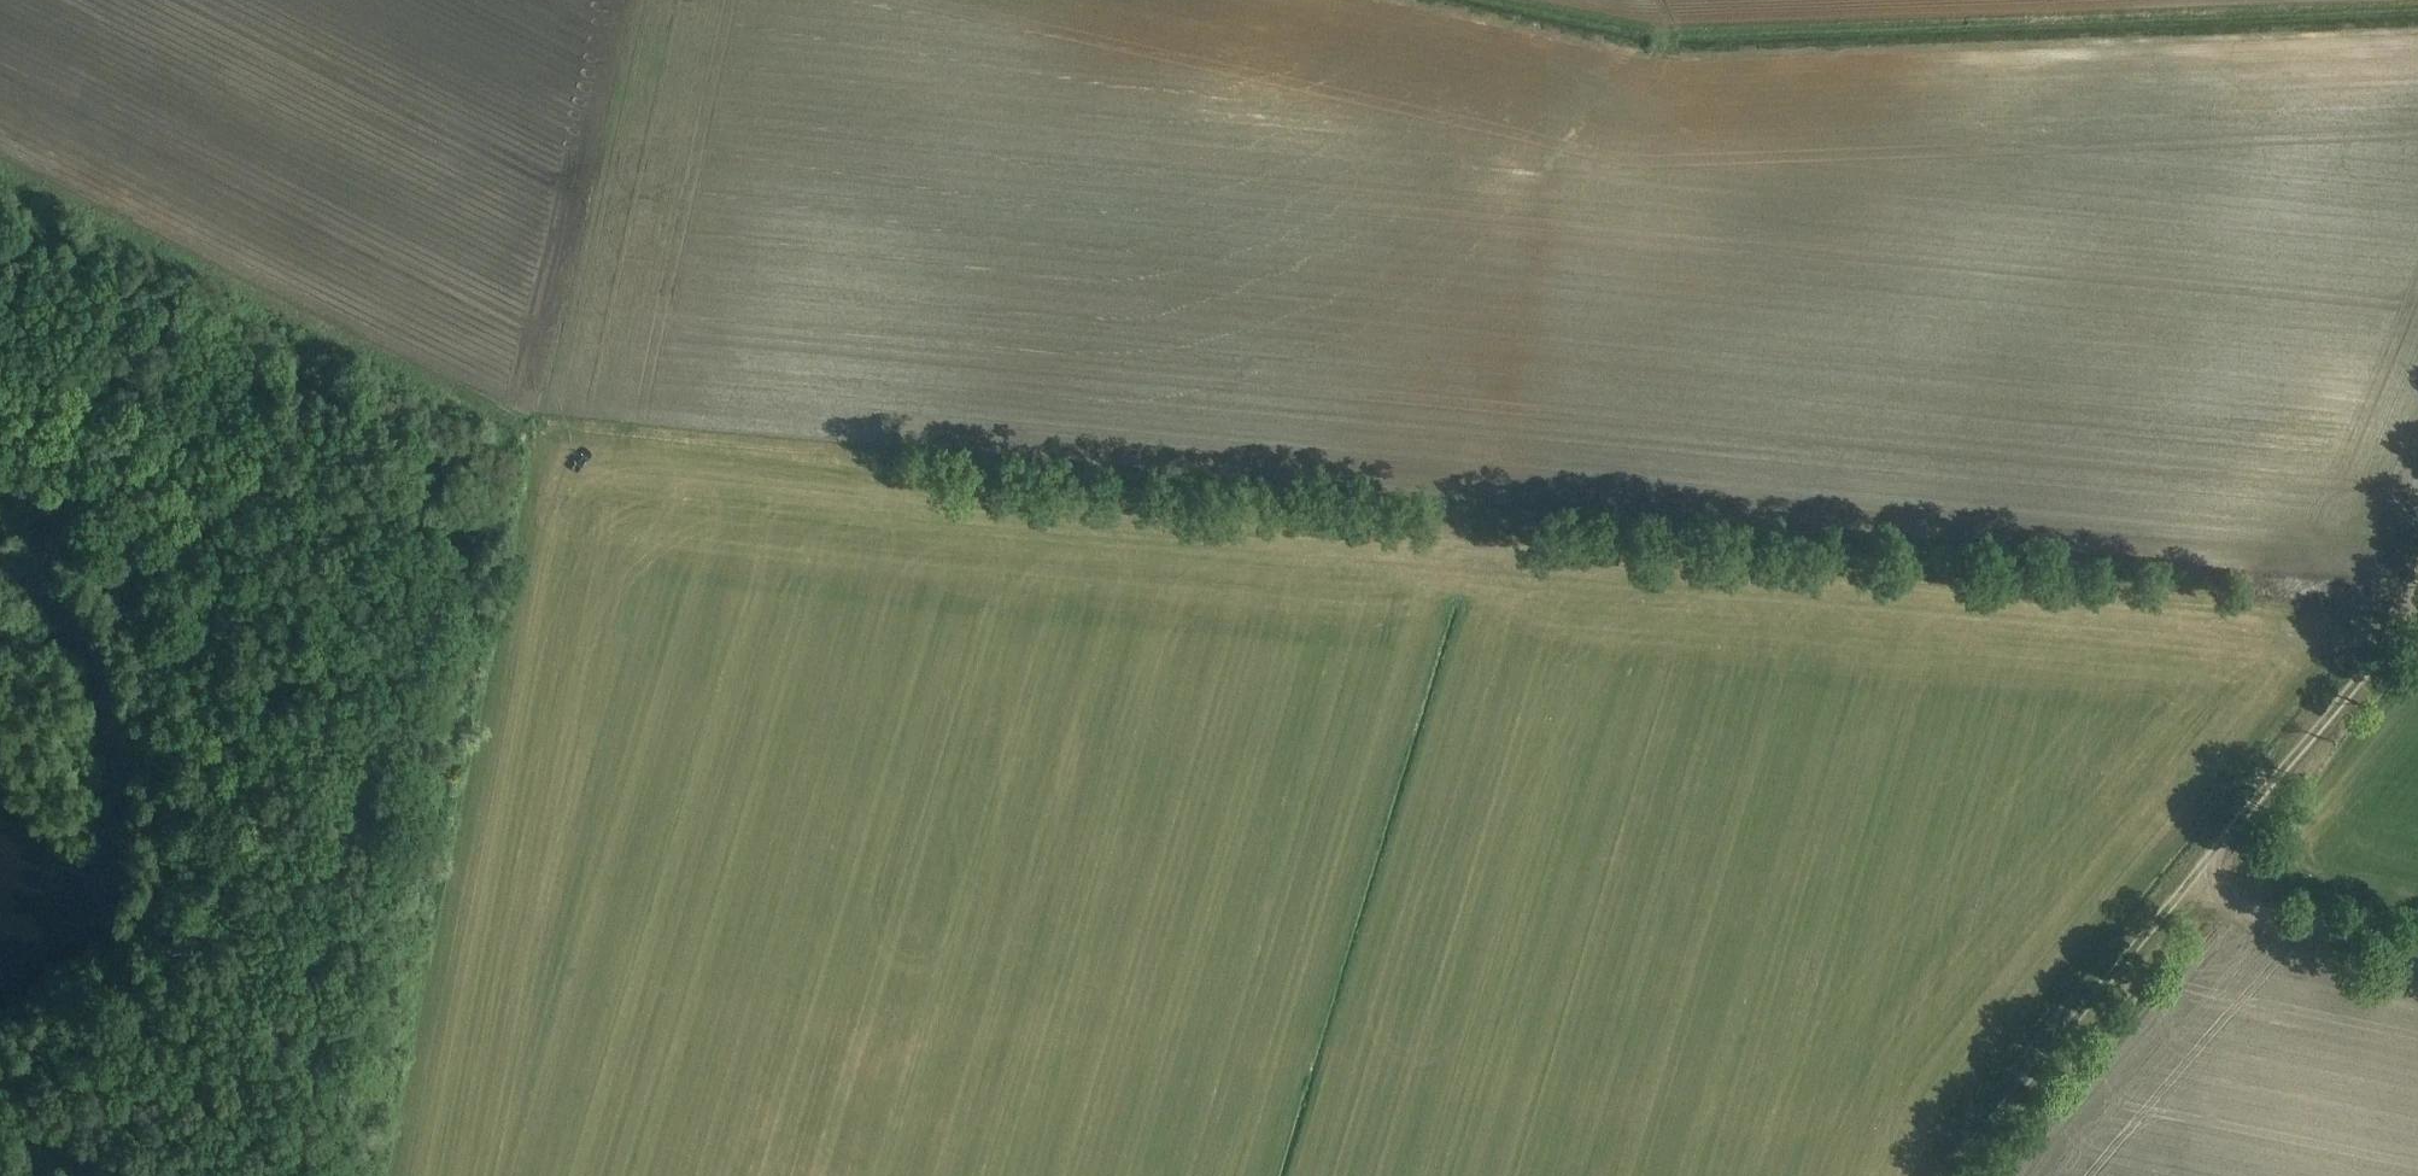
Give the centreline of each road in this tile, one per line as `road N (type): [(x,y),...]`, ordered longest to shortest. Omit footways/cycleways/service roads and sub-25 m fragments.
road 1 (track): [(1958,1175),(2082,1010),(2406,619),(2417,591)]
road 2 (track): [(2417,946),(2268,915),(2230,892),(2207,865)]

